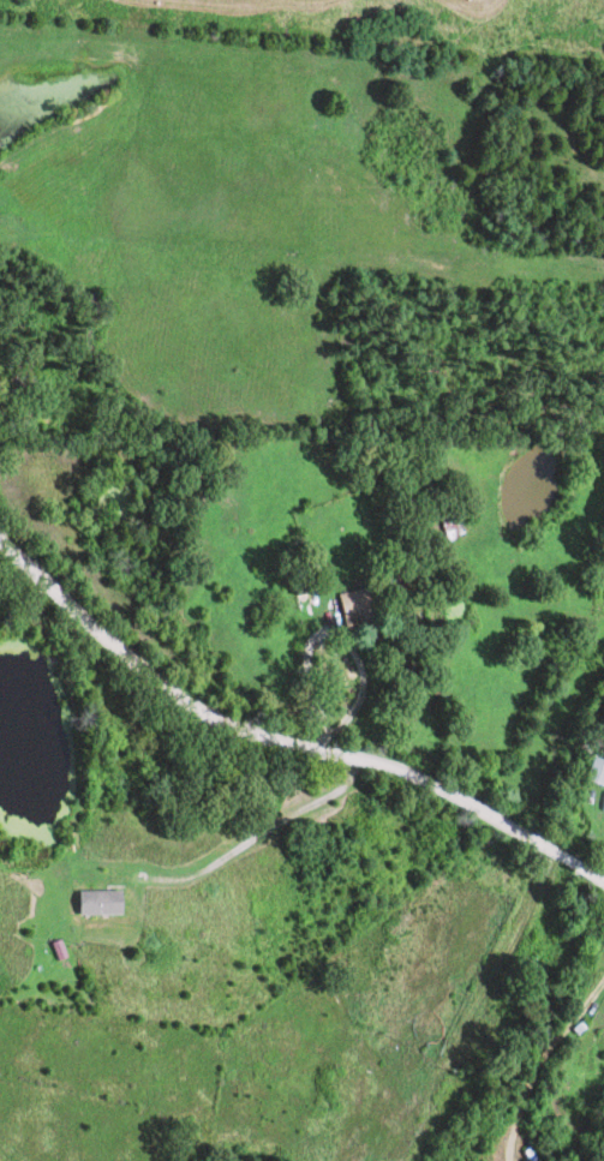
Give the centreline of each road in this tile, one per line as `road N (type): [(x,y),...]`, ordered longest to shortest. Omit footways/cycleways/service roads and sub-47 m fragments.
road 1 (residential): [(603,885),(415,777),(205,725),(0,533)]

